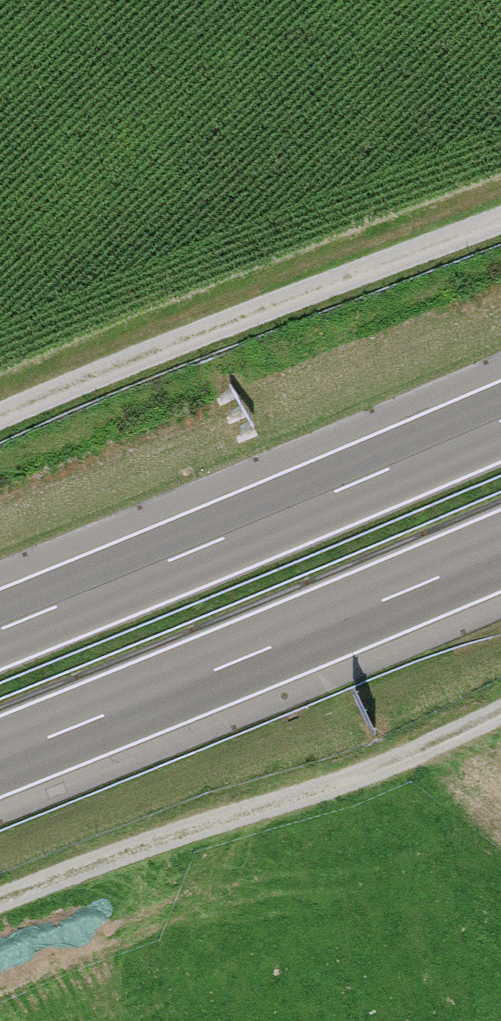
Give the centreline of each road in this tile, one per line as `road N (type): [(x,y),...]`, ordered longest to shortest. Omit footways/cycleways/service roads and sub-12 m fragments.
road 1 (track): [(500,225),(0,434)]
road 2 (motorway): [(500,421),(0,629)]
road 3 (motorway): [(0,757),(500,550)]
road 4 (track): [(0,902),(396,763),(500,714)]

